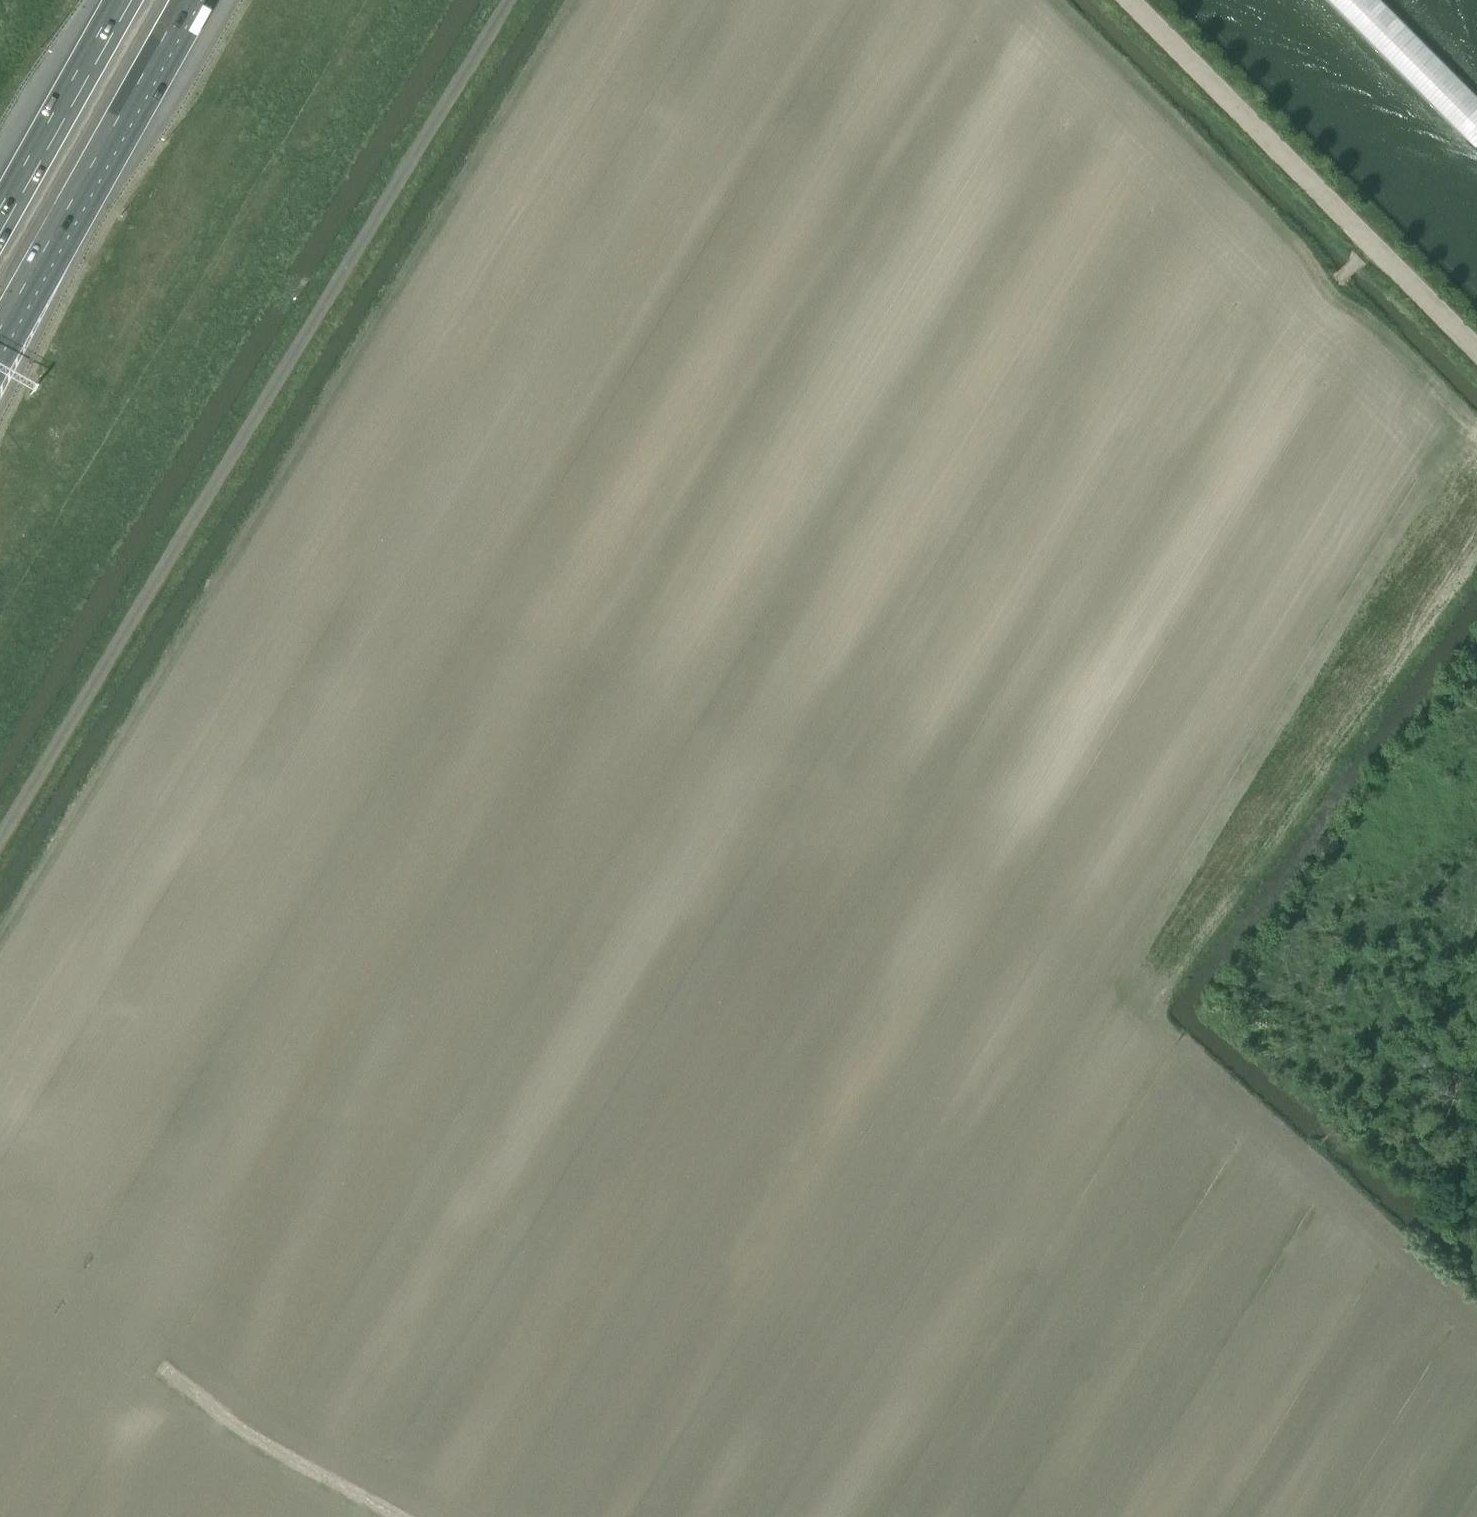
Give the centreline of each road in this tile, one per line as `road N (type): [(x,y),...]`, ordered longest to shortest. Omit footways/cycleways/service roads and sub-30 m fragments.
road 1 (unclassified): [(0,842),(514,0)]
road 2 (unclassified): [(1476,357),(1124,0)]
road 3 (motorway): [(0,340),(190,0)]
road 4 (track): [(155,1365),(215,1414),(398,1516)]
road 5 (motorway): [(122,0),(0,217)]

